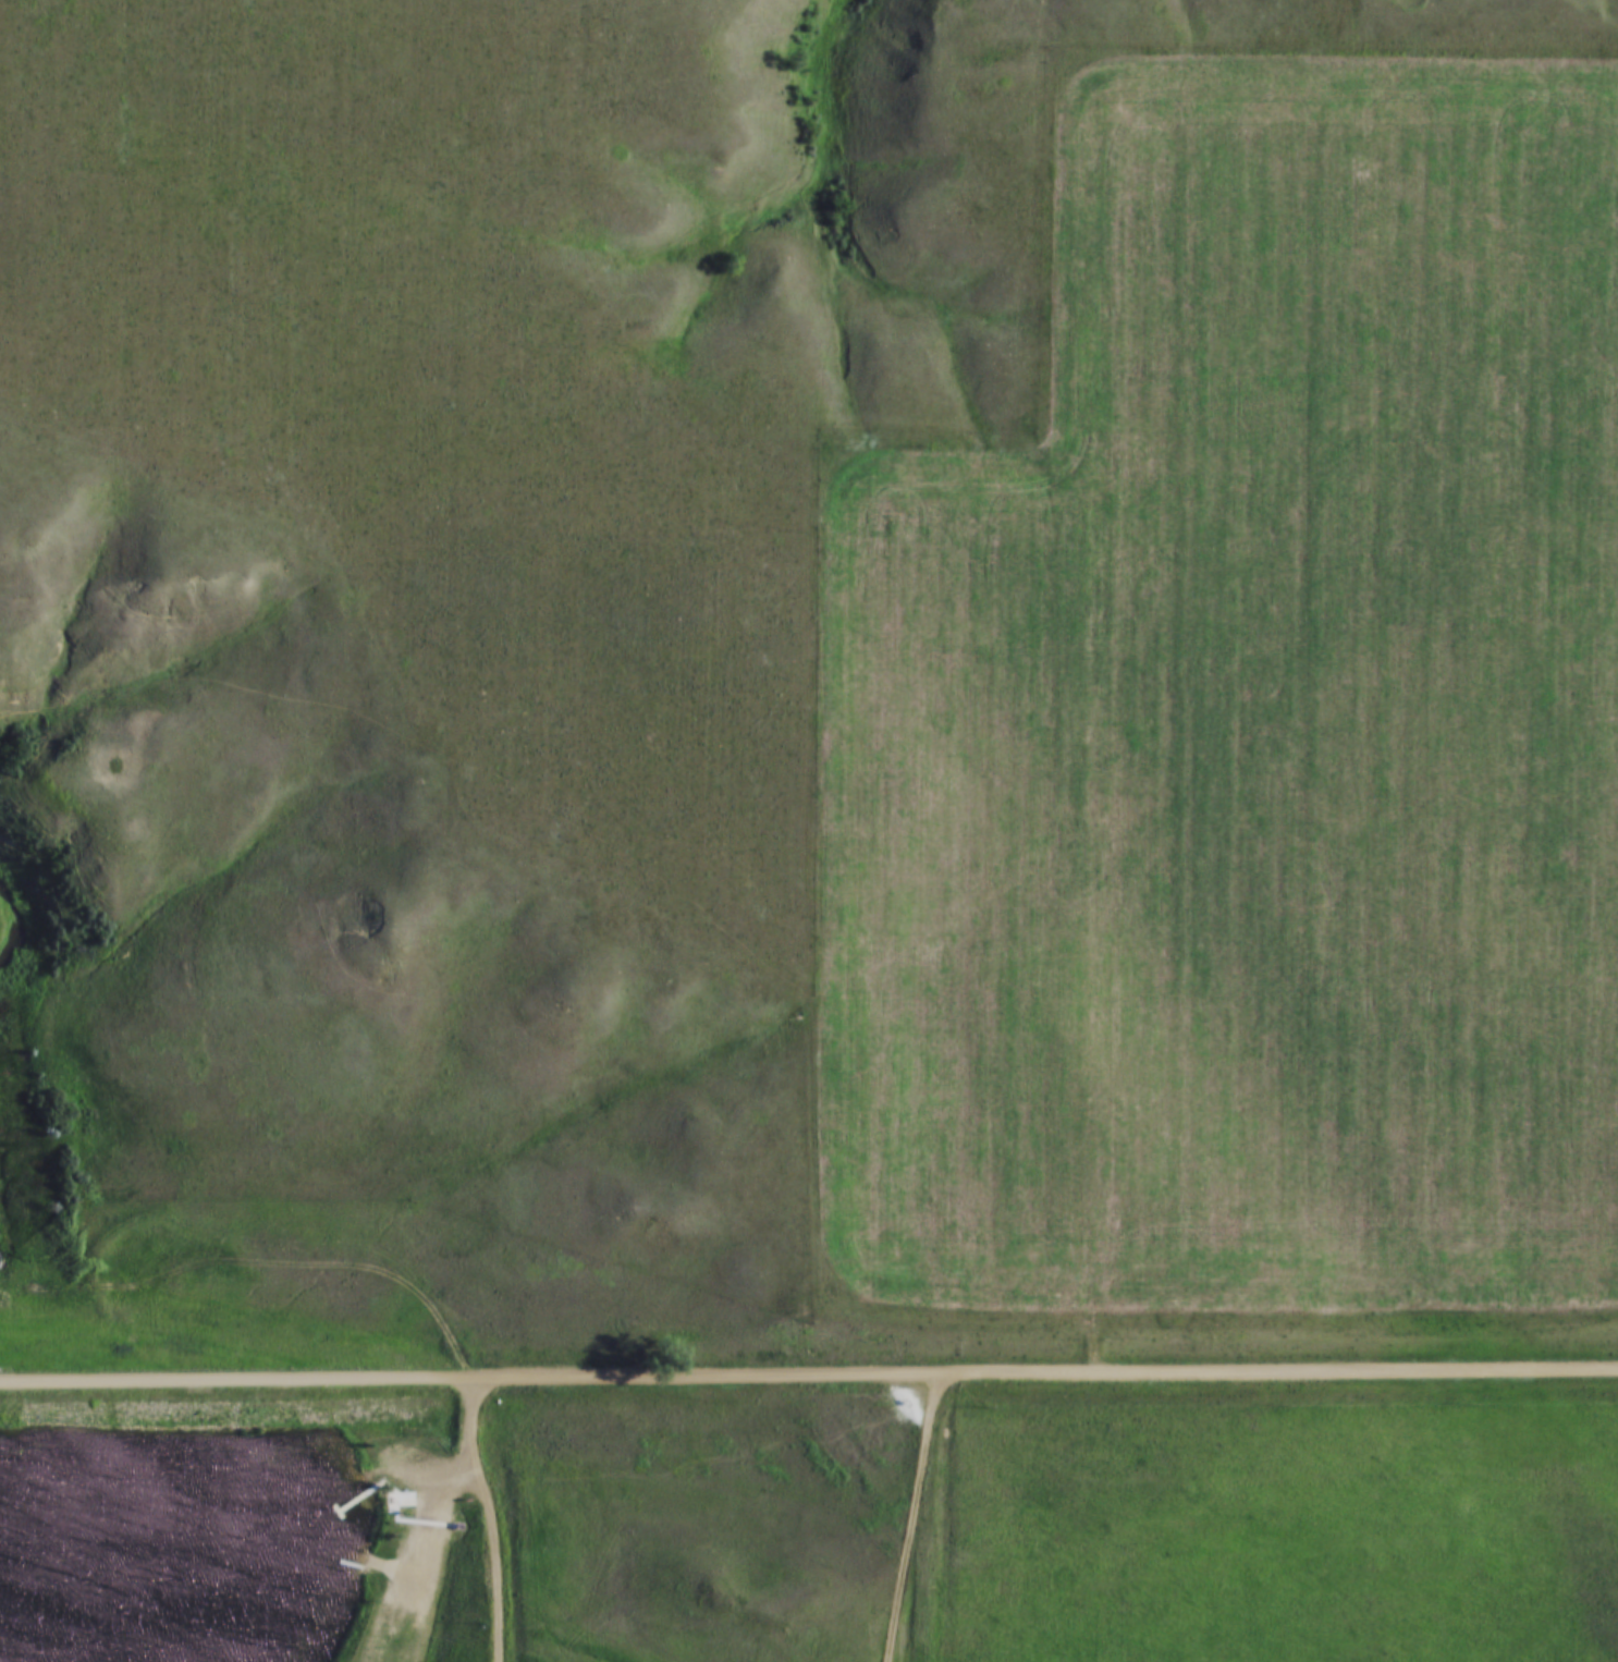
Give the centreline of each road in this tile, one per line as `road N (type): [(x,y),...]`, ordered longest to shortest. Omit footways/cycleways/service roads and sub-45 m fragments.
road 1 (residential): [(1617,1365),(0,1381)]

